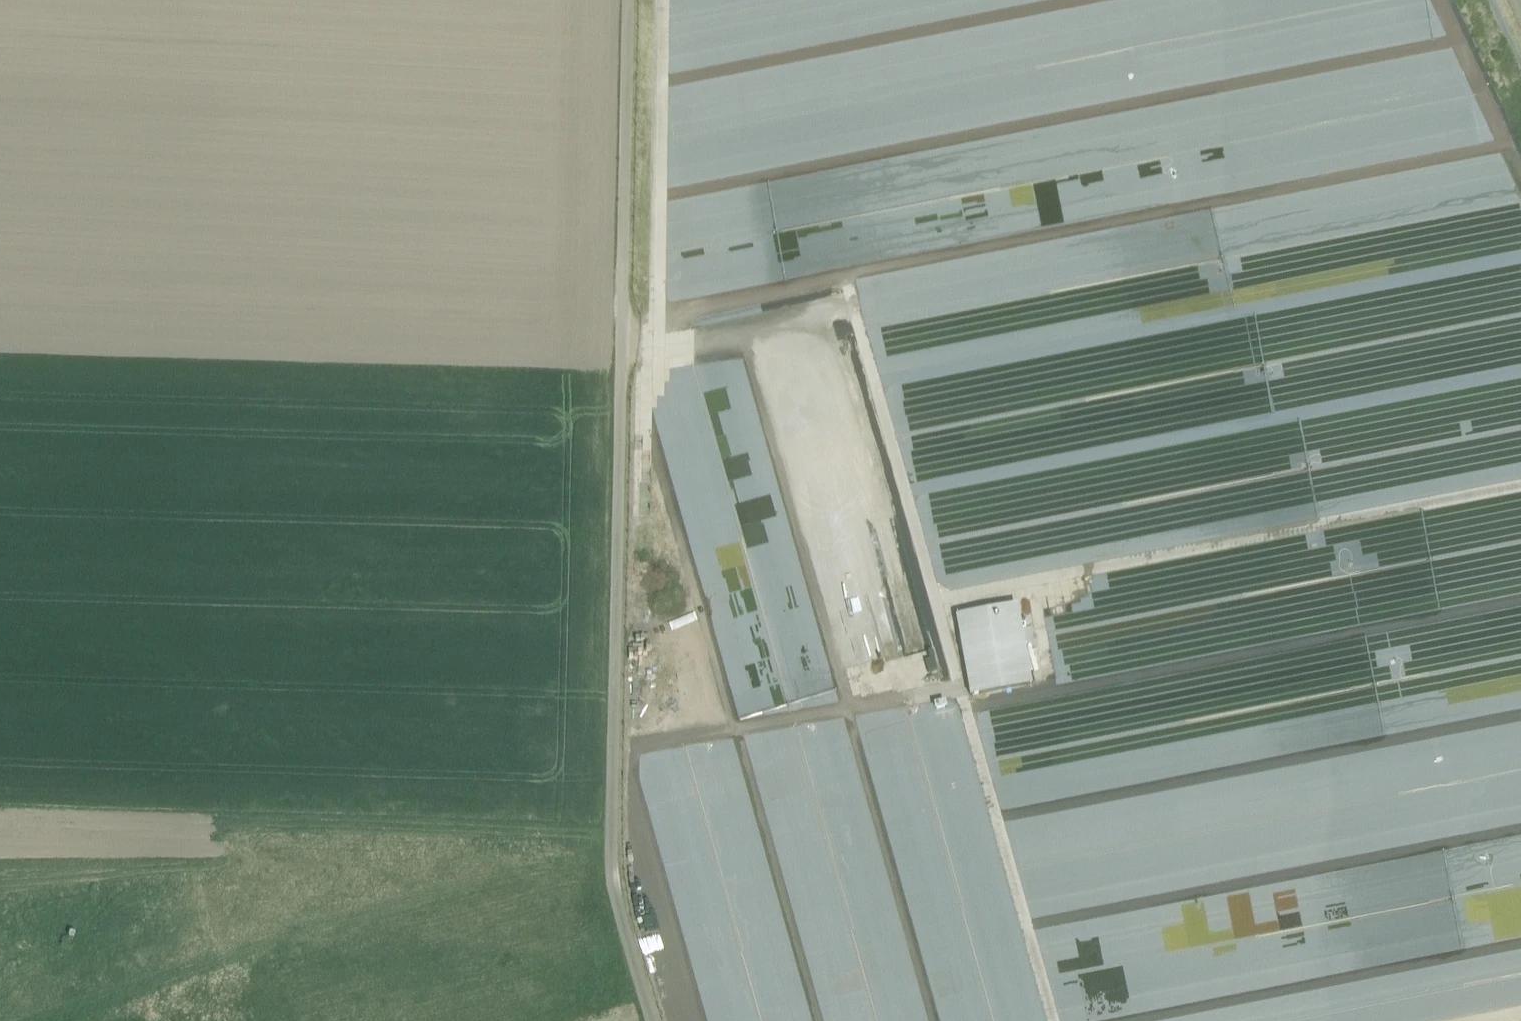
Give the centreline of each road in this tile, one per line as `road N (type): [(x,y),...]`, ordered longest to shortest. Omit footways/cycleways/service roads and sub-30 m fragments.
road 1 (unclassified): [(623,0),(602,852),(653,1020)]

